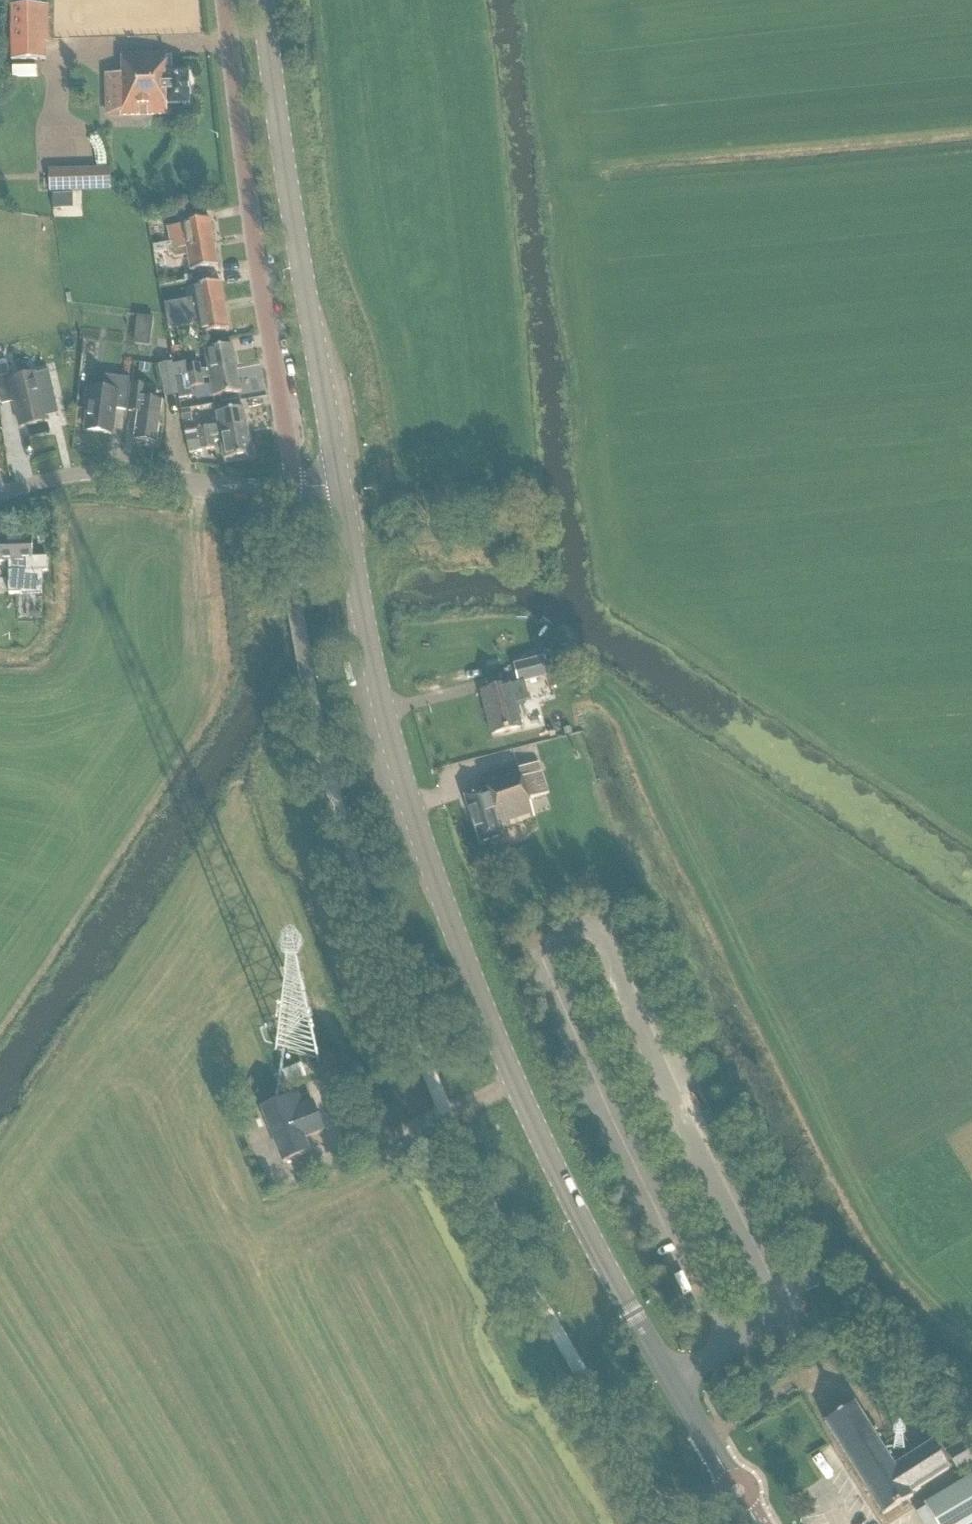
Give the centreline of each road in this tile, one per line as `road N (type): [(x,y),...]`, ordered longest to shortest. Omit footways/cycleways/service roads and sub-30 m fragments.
road 1 (secondary): [(729,1478),(558,1177),(448,918),(377,681),(340,485)]
road 2 (residential): [(224,0),(292,487)]
road 3 (secondary): [(340,485),(293,226),(263,0)]
road 4 (unclassified): [(292,487),(93,473),(0,494)]

